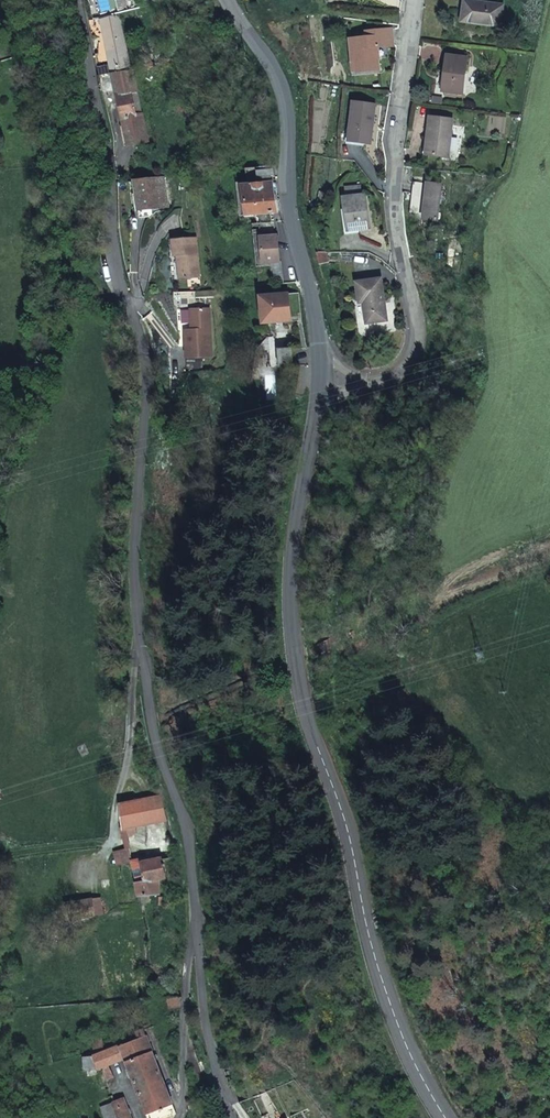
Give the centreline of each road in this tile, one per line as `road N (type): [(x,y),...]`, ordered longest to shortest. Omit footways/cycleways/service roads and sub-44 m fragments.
road 1 (residential): [(74,0),(108,152),(108,257),(134,314),(146,376),(138,649),(206,842),(210,1097),(224,1117)]
road 2 (secondary): [(319,377),(301,496),(292,616),(297,661),(383,980),(445,1117)]
road 3 (residential): [(319,377),(372,383),(396,377),(413,360),(420,333),(395,208),(416,0)]
road 4 (secondary): [(227,0),(283,80),(289,186),(321,348),(319,377)]

